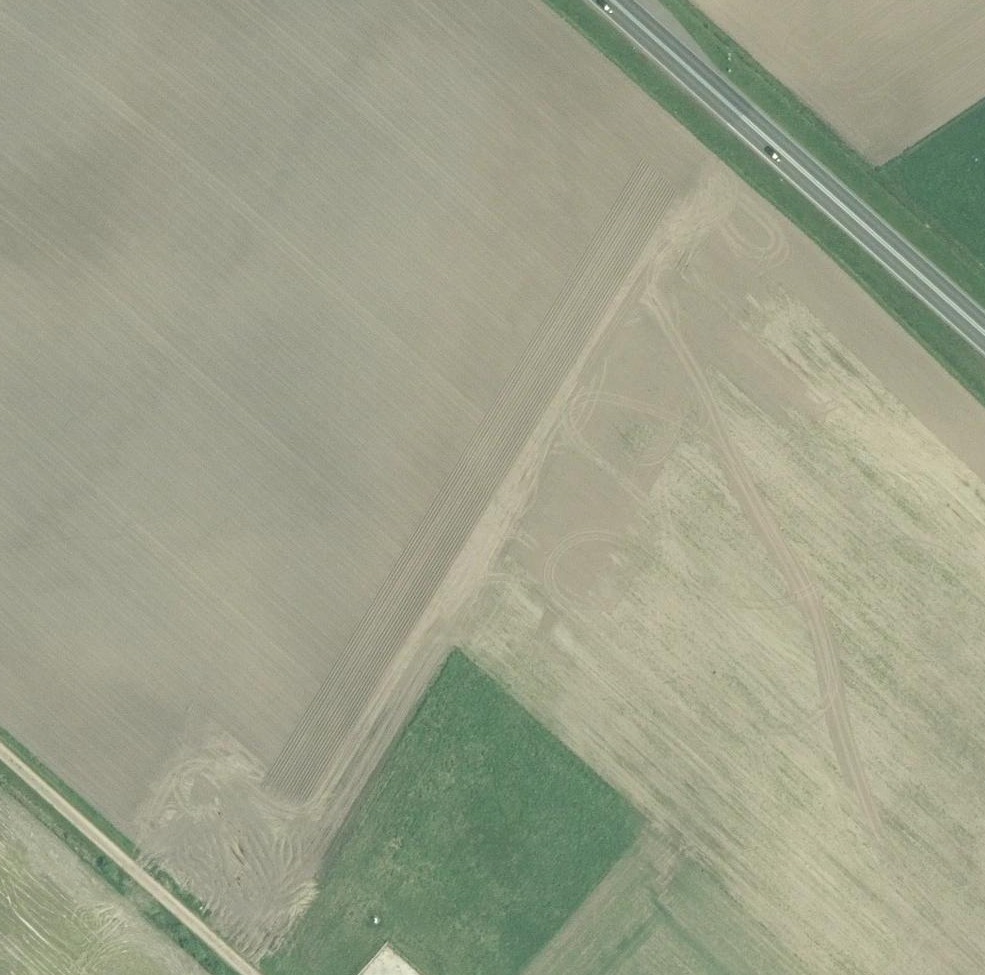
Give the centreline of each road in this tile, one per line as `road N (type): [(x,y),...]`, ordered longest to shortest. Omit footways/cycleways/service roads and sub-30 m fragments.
road 1 (trunk): [(984,335),(612,0)]
road 2 (unclassified): [(247,974),(0,754)]

